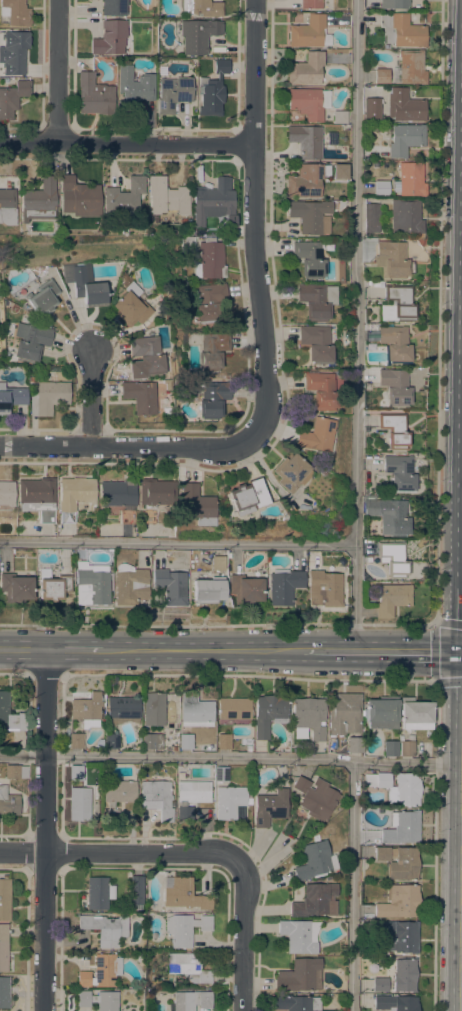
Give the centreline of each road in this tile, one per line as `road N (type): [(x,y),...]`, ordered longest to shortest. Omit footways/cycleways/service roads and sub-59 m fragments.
road 1 (residential): [(206,449),(236,448),(265,419),(266,345),(252,231),(255,0)]
road 2 (residential): [(47,1010),(46,648)]
road 3 (residential): [(254,146),(0,143)]
road 4 (residential): [(206,449),(0,446)]
road 5 (secondary): [(302,651),(103,649)]
road 6 (residential): [(245,1010),(245,876),(218,851),(194,856)]
road 7 (residential): [(194,856),(0,853)]
road 8 (secondary): [(461,653),(302,651)]
road 9 (residential): [(57,144),(58,0)]

